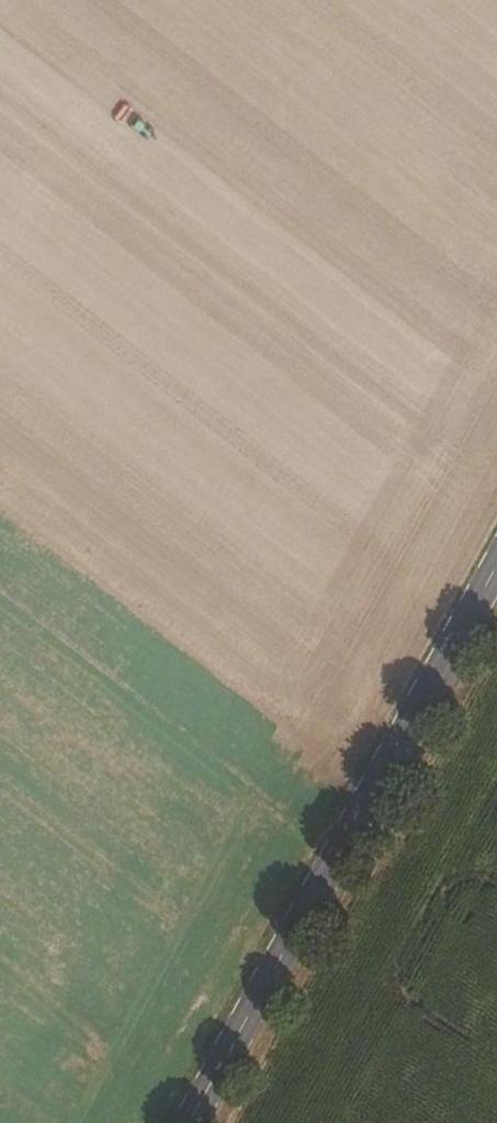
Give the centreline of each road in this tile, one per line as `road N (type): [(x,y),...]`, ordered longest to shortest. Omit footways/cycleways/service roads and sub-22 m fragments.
road 1 (unclassified): [(496,560),(185,1122)]

